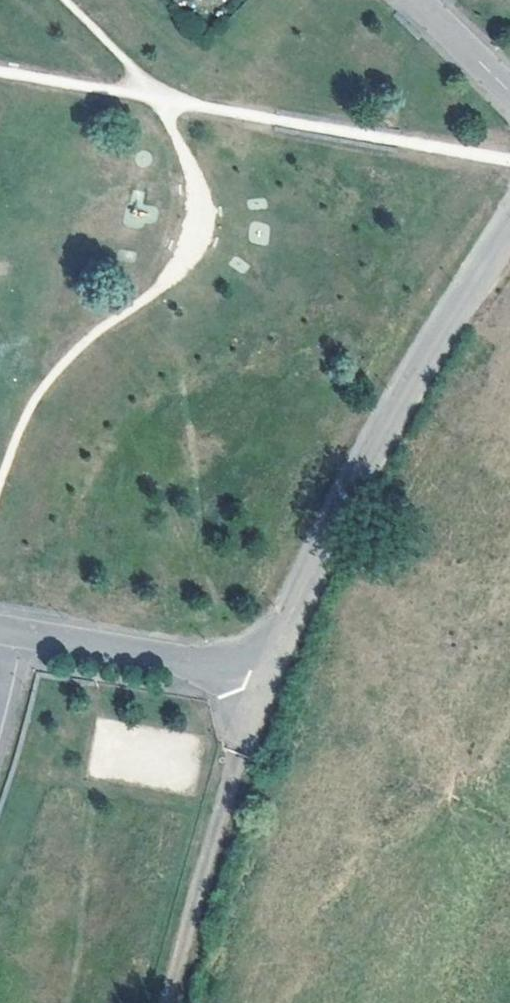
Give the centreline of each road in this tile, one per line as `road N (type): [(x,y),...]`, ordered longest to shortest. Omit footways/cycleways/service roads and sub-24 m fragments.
road 1 (unclassified): [(509,231),(391,426),(266,673)]
road 2 (track): [(266,673),(169,1002)]
road 3 (residential): [(15,630),(266,673)]
road 4 (residential): [(509,92),(419,0)]

